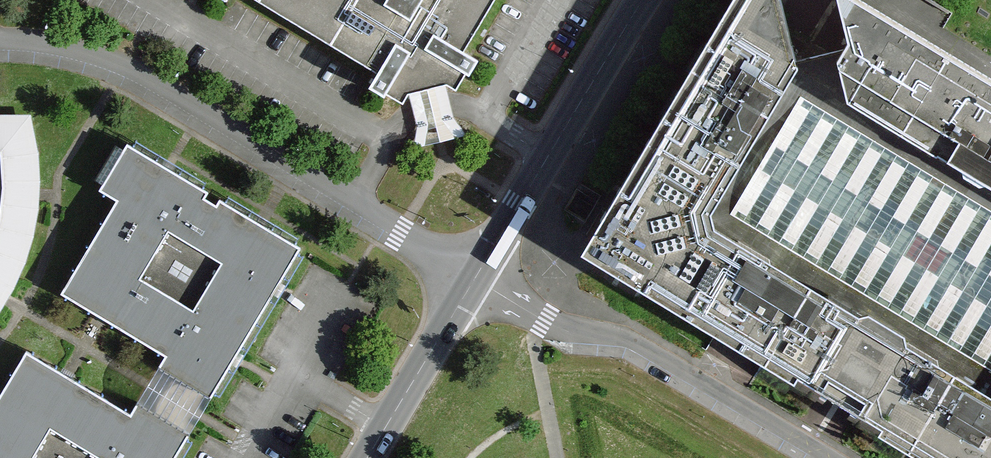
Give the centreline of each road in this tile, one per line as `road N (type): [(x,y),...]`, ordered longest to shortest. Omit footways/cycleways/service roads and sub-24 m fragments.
road 1 (unclassified): [(478,279),(139,71),(72,50),(0,43)]
road 2 (unclassified): [(792,457),(478,279)]
road 3 (tertiary): [(478,279),(646,0)]
road 4 (tertiary): [(369,457),(478,279)]

